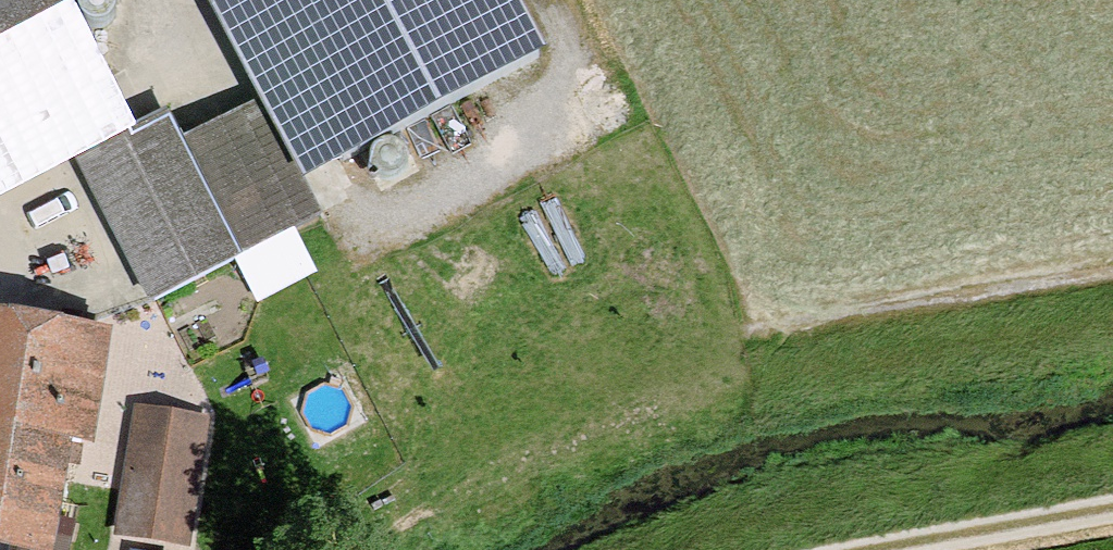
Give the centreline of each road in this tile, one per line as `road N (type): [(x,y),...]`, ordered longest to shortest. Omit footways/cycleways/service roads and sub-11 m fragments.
road 1 (track): [(793,324),(1112,268)]
road 2 (track): [(1112,510),(908,549)]

